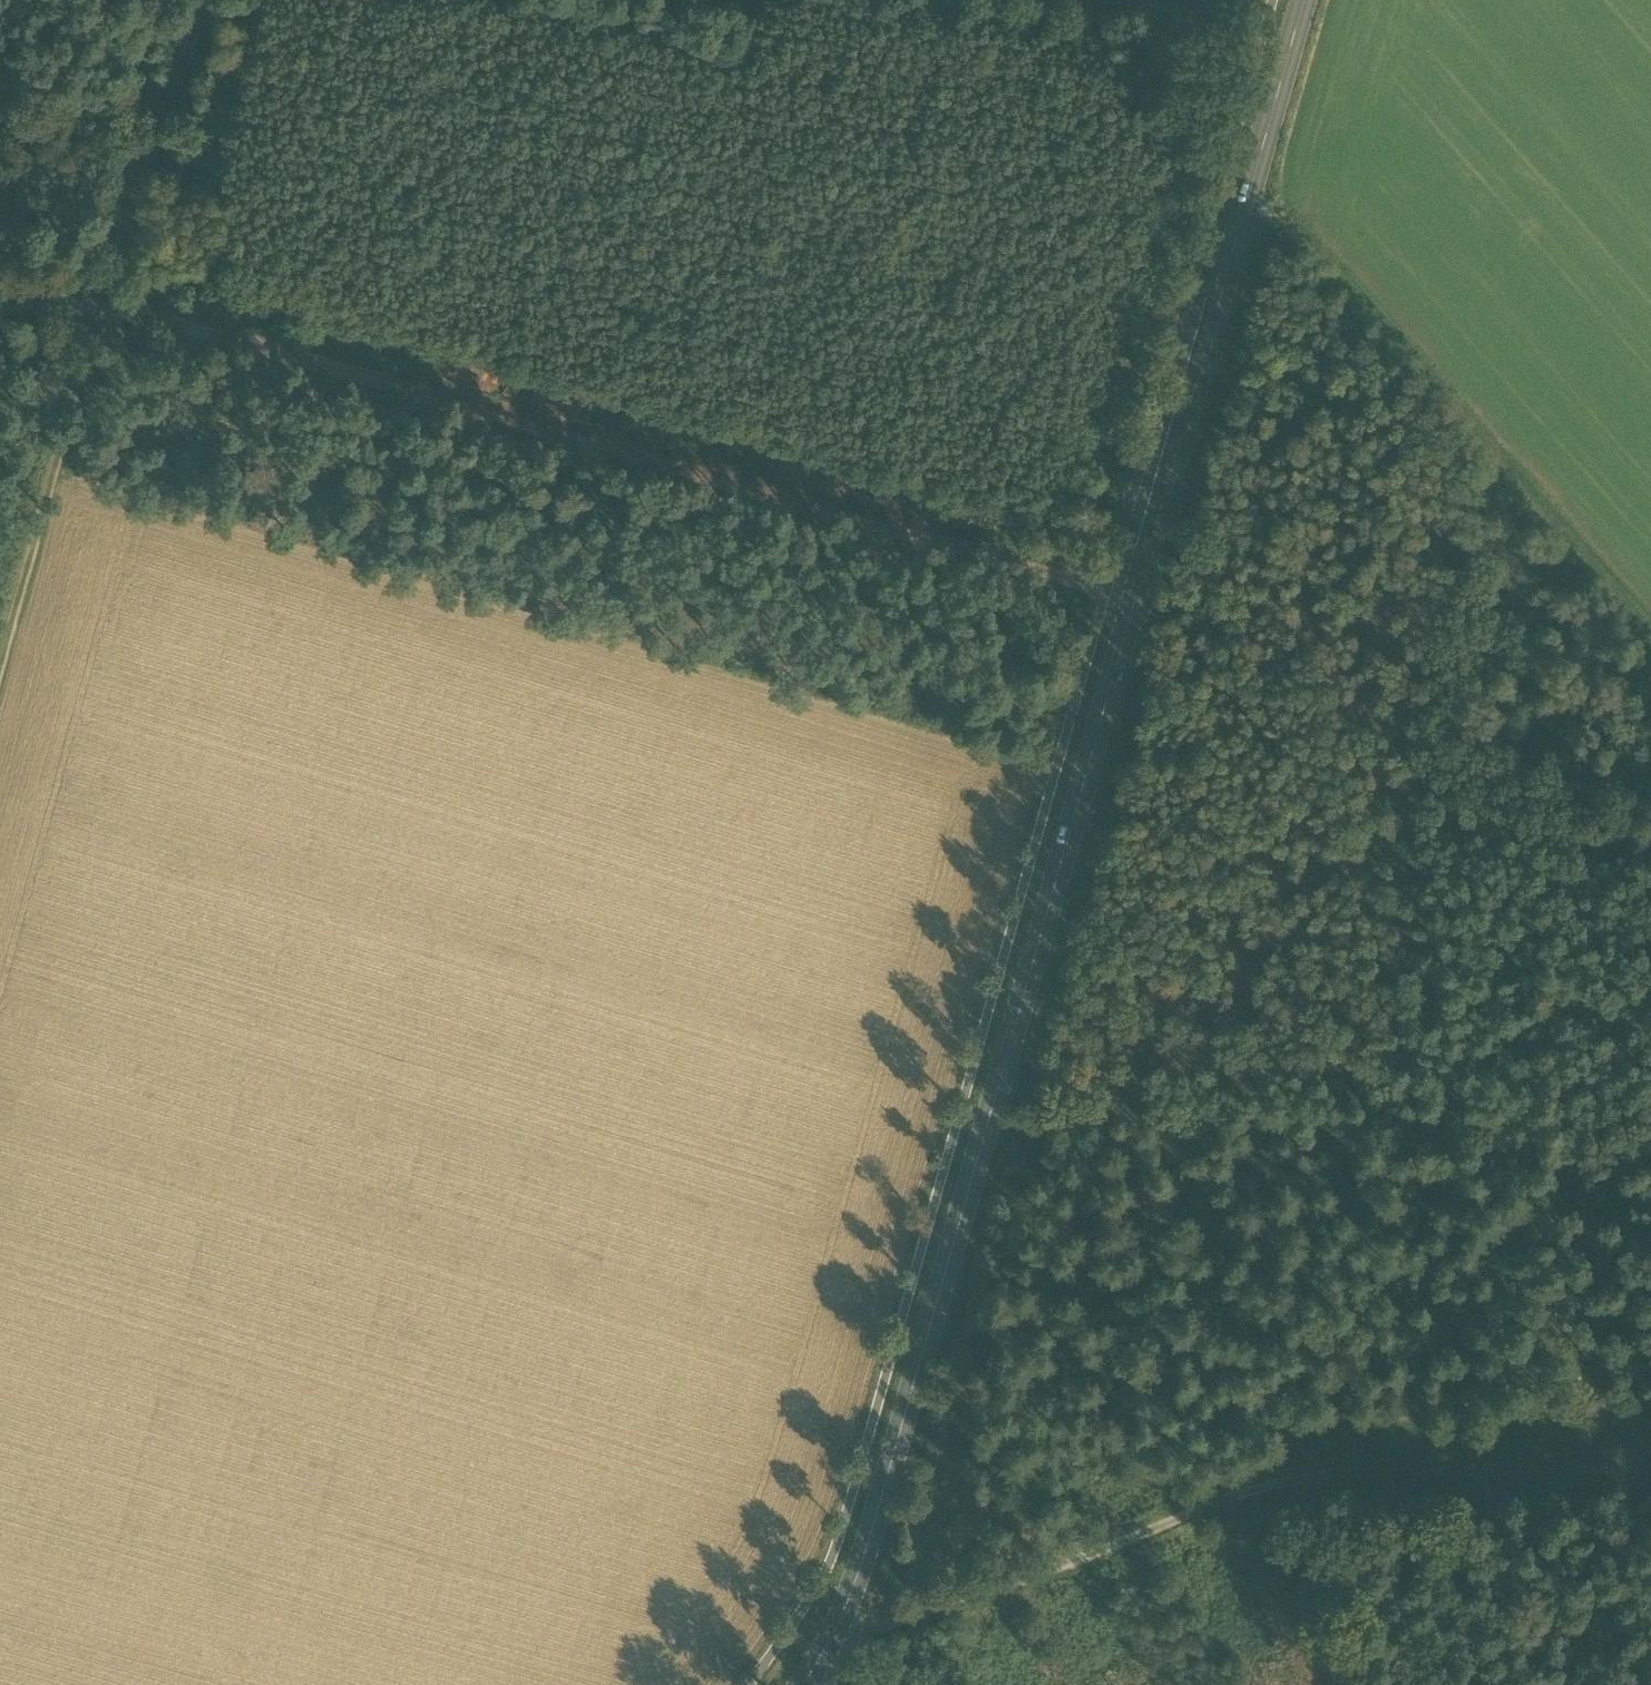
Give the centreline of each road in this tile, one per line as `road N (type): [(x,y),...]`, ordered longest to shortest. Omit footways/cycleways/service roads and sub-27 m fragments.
road 1 (secondary): [(802,1684),(843,1614),(889,1471),(1133,596),(1310,0)]
road 2 (track): [(1133,596),(102,304),(0,298)]
road 3 (track): [(843,1614),(878,1626),(1286,1480),(1650,1467)]
road 4 (track): [(187,0),(0,668)]
road 5 (track): [(1258,190),(1650,635)]

